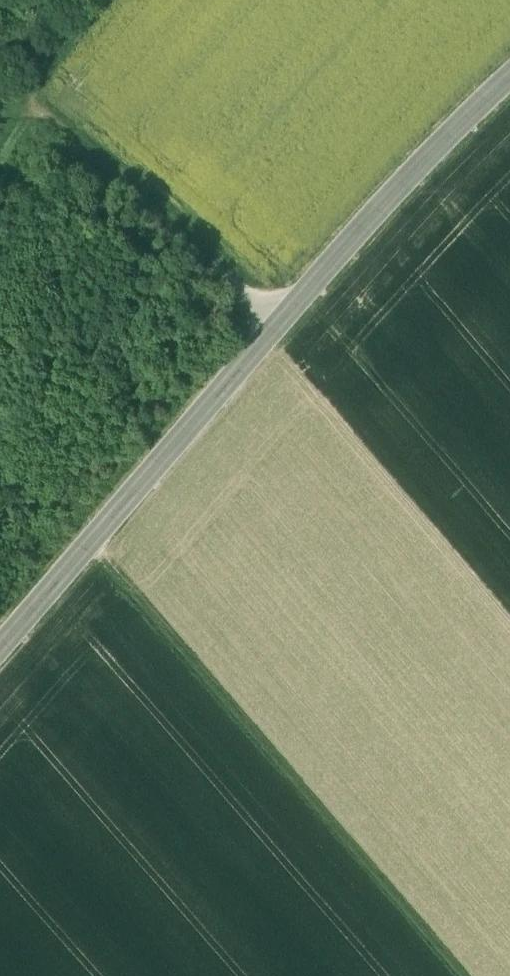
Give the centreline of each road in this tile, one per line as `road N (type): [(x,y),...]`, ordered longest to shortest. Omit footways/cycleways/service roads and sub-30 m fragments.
road 1 (tertiary): [(509,73),(388,198),(0,651)]
road 2 (track): [(462,975),(93,543)]
road 3 (track): [(278,328),(21,95)]
road 4 (track): [(104,0),(21,95)]

